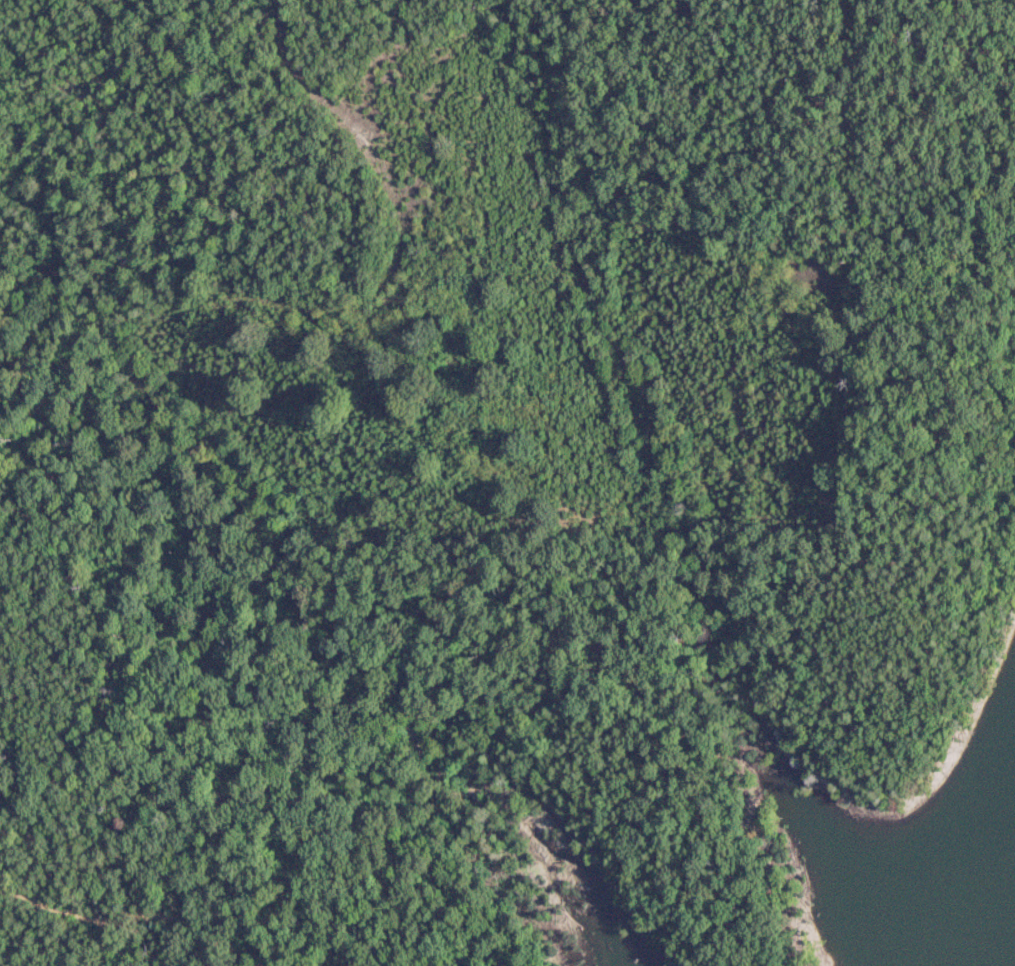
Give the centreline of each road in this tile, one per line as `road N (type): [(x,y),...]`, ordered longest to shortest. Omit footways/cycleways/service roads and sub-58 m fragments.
road 1 (track): [(504,965),(418,847),(344,863),(263,965)]
road 2 (track): [(158,965),(0,880)]

